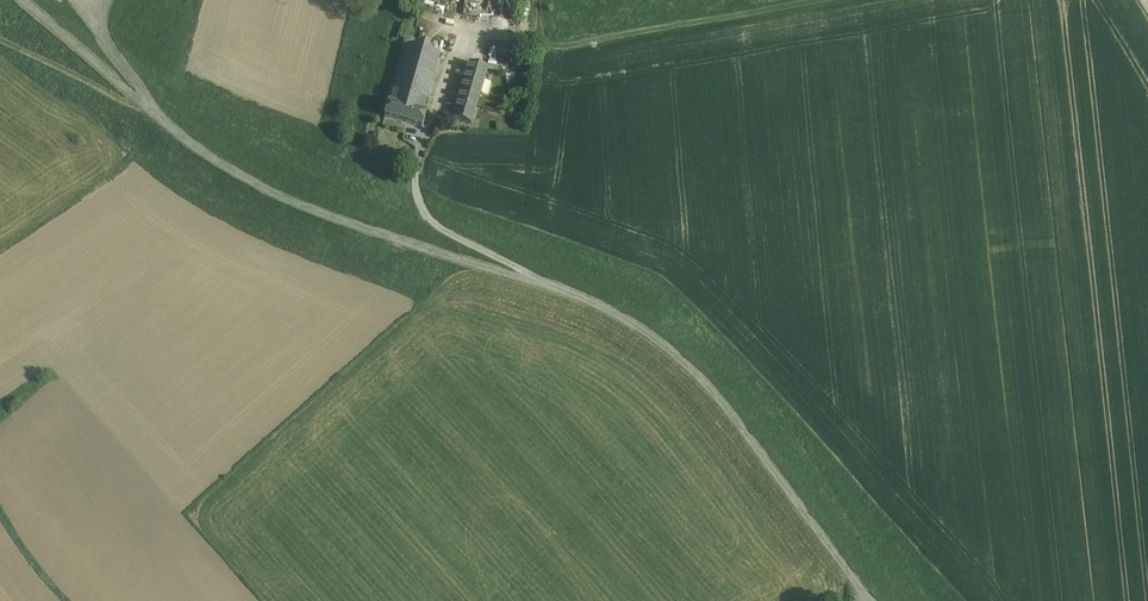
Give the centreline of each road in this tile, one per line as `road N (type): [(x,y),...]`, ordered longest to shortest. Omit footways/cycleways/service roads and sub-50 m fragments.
road 1 (unclassified): [(155,116),(277,198),(631,325),(720,404),(866,600)]
road 2 (track): [(824,0),(550,47),(540,43),(536,16)]
road 3 (unclassified): [(20,0),(155,116)]
road 4 (unclassified): [(110,0),(107,45),(155,116)]

